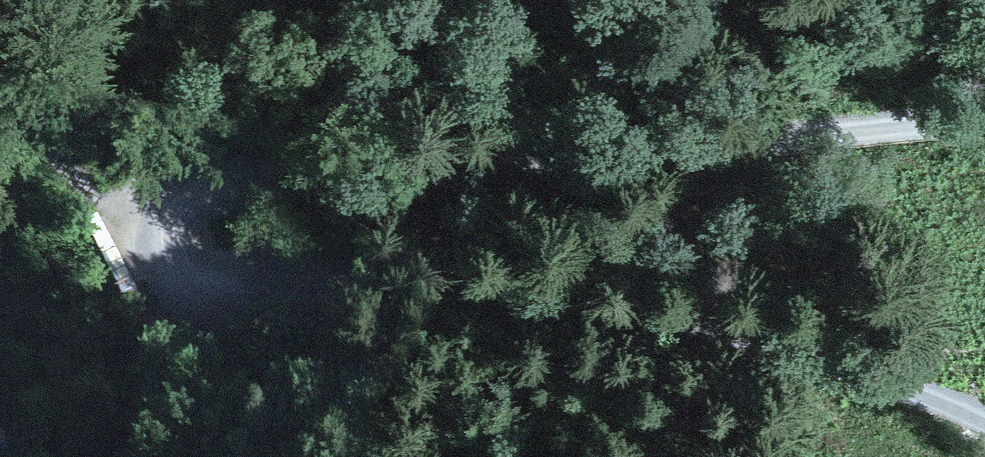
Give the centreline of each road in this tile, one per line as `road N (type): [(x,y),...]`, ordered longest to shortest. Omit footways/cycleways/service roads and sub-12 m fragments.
road 1 (track): [(984,425),(822,357),(589,299),(385,290),(219,306),(179,294),(165,246)]
road 2 (track): [(165,246),(169,223),(188,198),(248,179),(399,180),(794,136),(984,130)]

